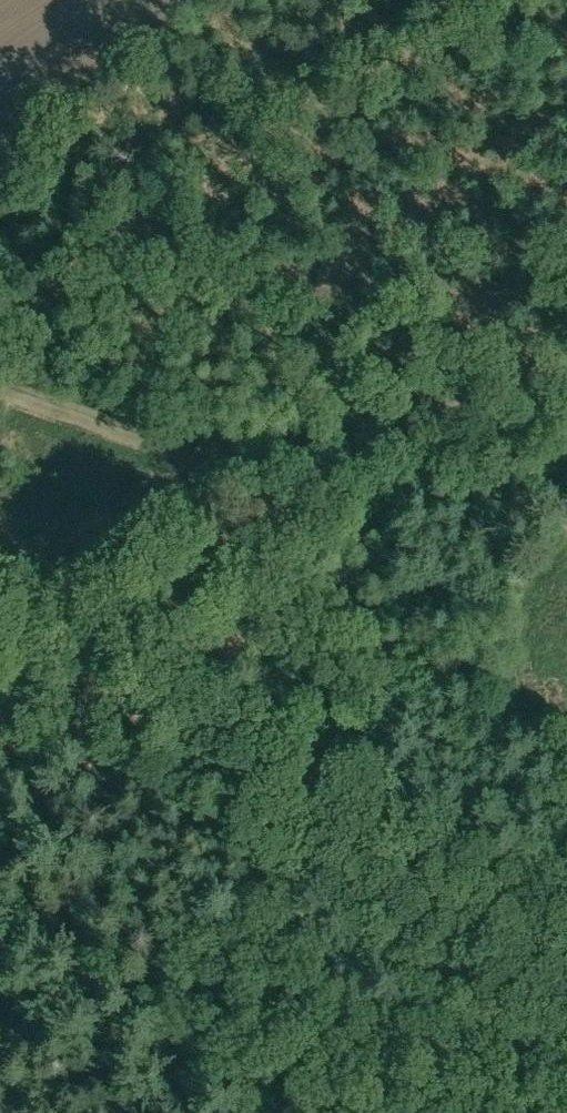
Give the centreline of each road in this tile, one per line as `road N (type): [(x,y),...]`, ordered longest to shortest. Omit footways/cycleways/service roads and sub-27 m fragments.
road 1 (track): [(566,313),(0,693)]
road 2 (track): [(0,622),(566,958)]
road 3 (track): [(456,0),(0,299)]

